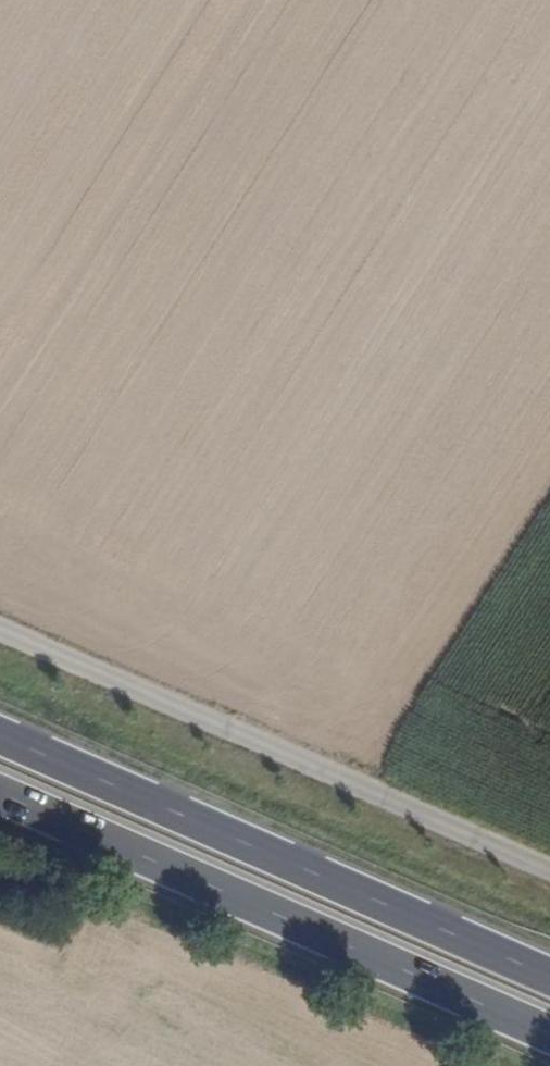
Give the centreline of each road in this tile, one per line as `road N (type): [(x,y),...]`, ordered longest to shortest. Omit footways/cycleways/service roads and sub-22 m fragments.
road 1 (trunk): [(549,975),(0,734)]
road 2 (unclassified): [(0,627),(549,868)]
road 3 (trunk): [(0,794),(549,1034)]

